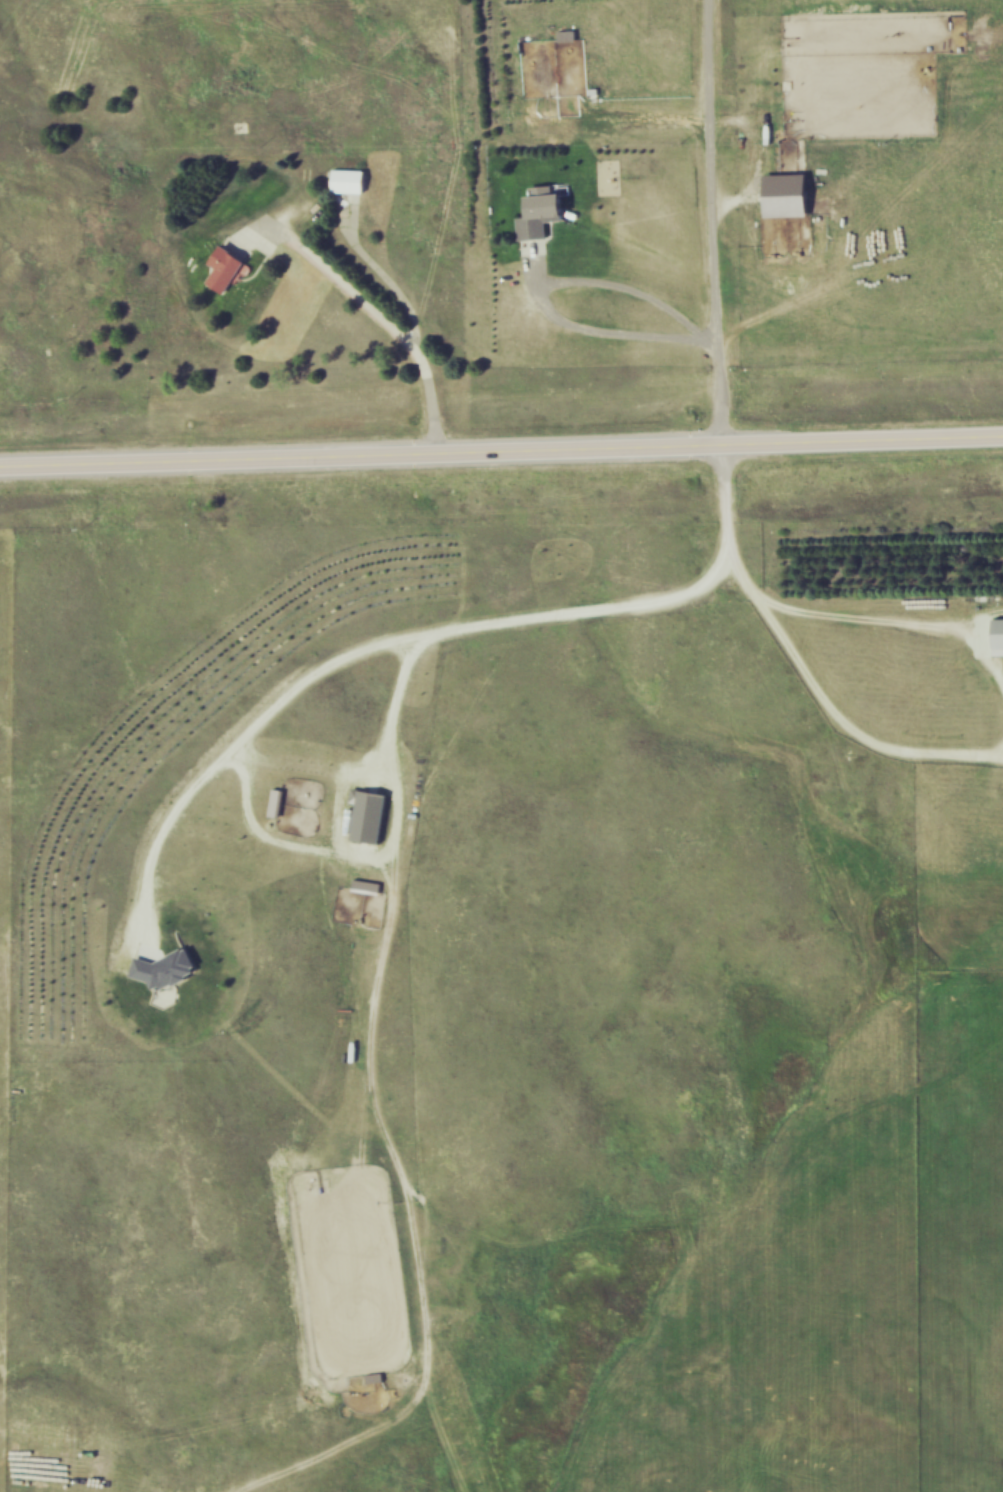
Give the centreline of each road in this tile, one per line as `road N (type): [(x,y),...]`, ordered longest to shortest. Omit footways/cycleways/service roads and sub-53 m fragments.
road 1 (secondary): [(1002,446),(0,473)]

